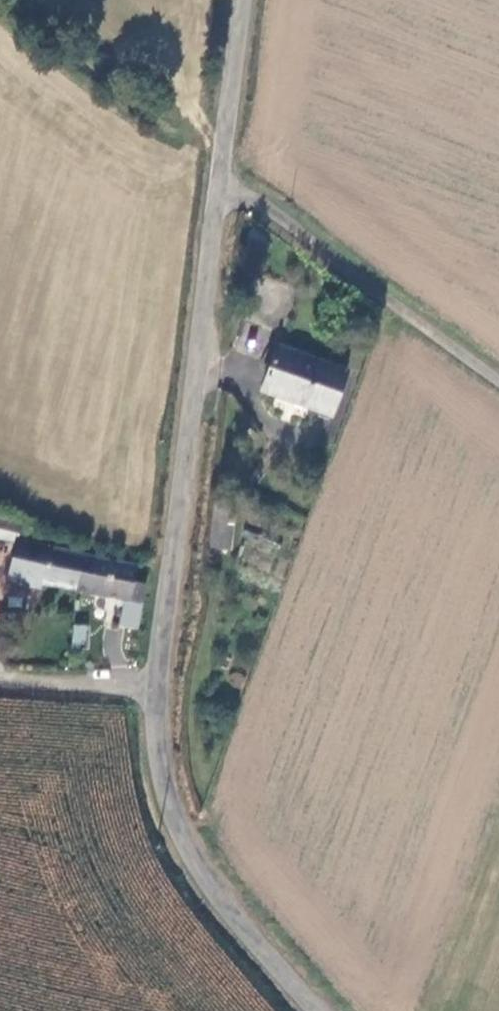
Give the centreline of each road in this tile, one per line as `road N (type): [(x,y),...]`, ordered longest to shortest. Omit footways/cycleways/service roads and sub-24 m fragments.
road 1 (tertiary): [(156,687),(219,174)]
road 2 (tertiary): [(319,1010),(217,895),(179,832),(155,741),(156,687)]
road 3 (unclassified): [(498,382),(219,174)]
road 4 (track): [(11,0),(219,174)]
road 5 (tertiary): [(219,174),(239,0)]
road 6 (unclassified): [(156,687),(0,677)]

